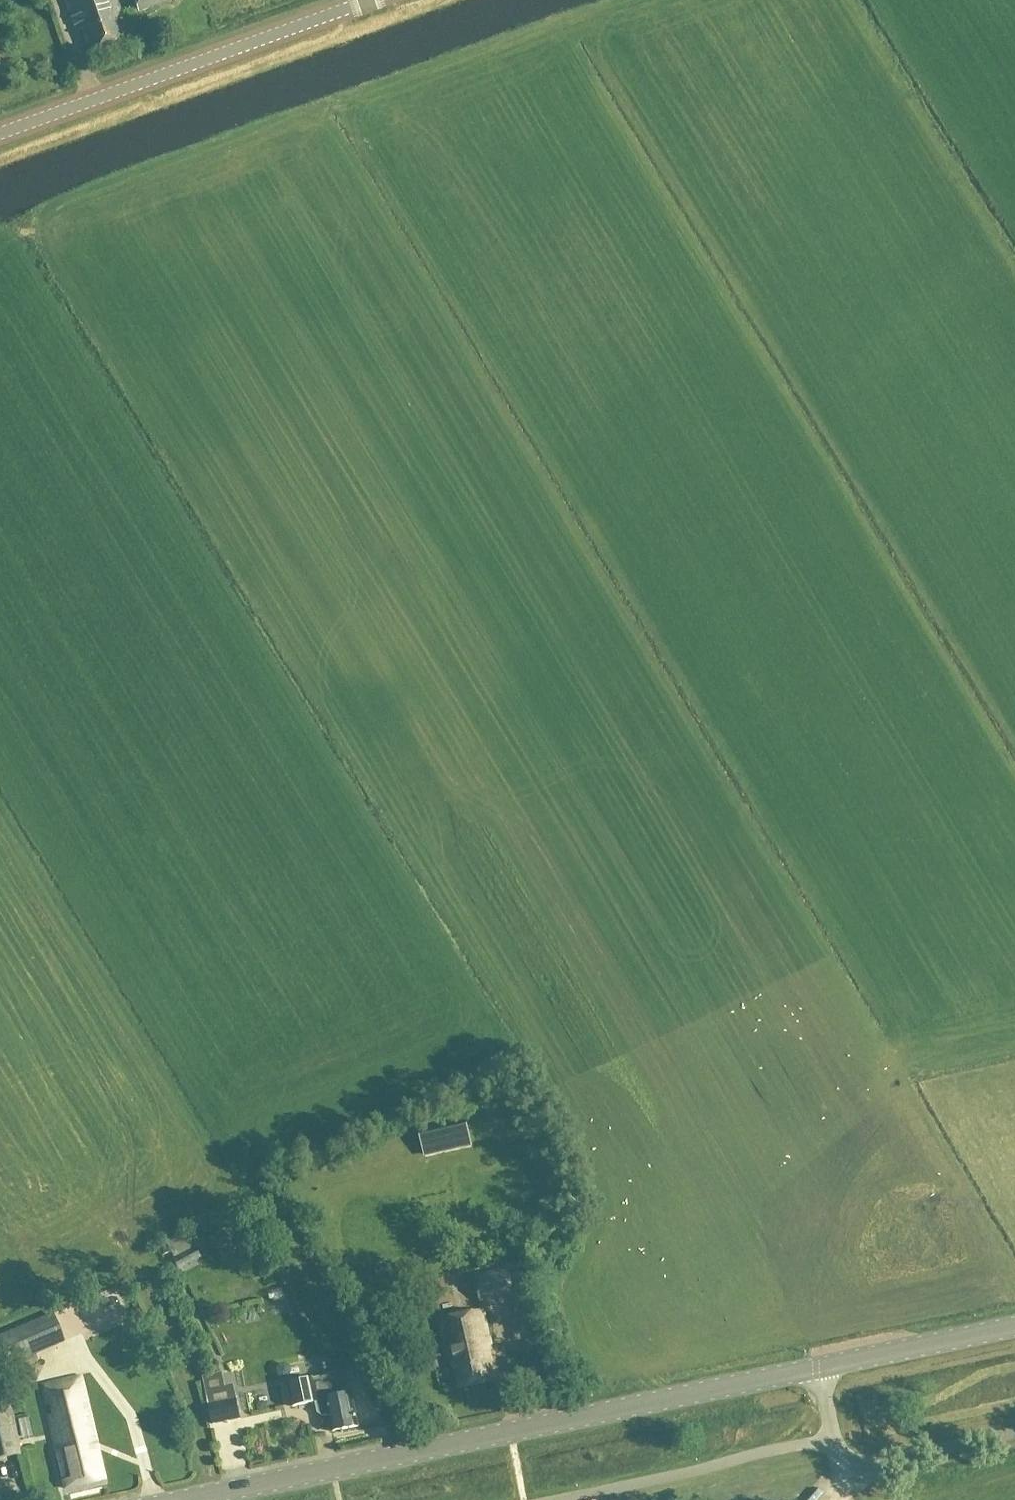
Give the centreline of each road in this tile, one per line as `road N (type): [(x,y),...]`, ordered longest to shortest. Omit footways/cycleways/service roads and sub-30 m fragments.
road 1 (tertiary): [(814,1370),(191,1499)]
road 2 (unclassified): [(0,137),(381,0)]
road 3 (residential): [(814,1370),(830,1442),(845,1463),(865,1469),(1014,1436)]
road 4 (tertiary): [(814,1370),(1014,1328)]

